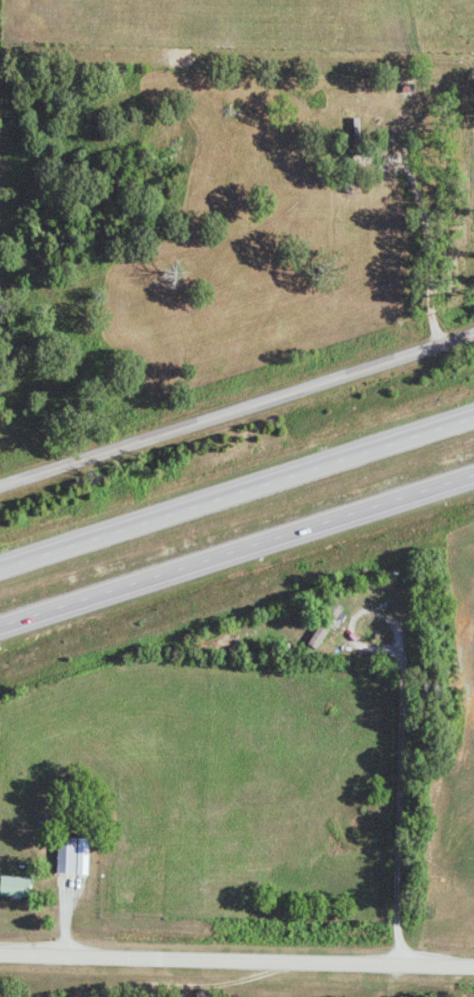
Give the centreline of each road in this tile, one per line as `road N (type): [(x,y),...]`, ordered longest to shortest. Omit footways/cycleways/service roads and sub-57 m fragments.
road 1 (residential): [(0,489),(473,334)]
road 2 (trunk): [(473,418),(0,571)]
road 3 (trunk): [(0,627),(473,475)]
road 4 (residential): [(473,963),(0,953)]

